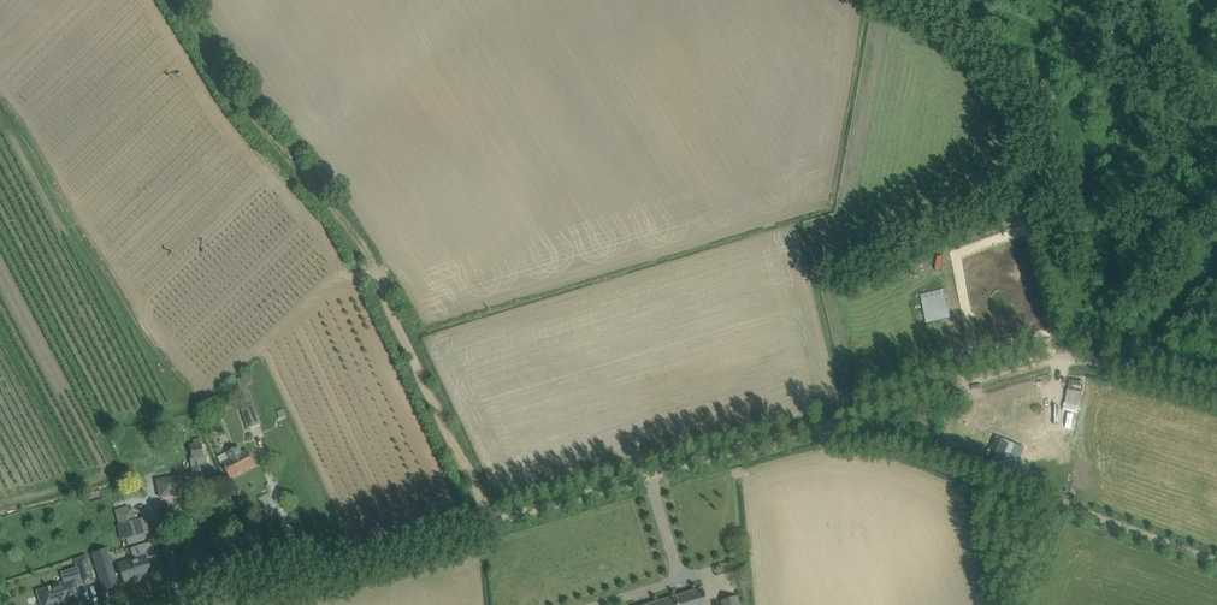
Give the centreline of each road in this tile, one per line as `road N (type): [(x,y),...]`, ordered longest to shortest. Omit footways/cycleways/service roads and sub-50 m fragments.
road 1 (unclassified): [(821,423),(220,604)]
road 2 (track): [(170,0),(219,82),(362,262),(482,524)]
road 3 (track): [(821,423),(838,442),(939,452),(1216,561)]
road 4 (unclassified): [(821,423),(1062,357),(1216,396)]

